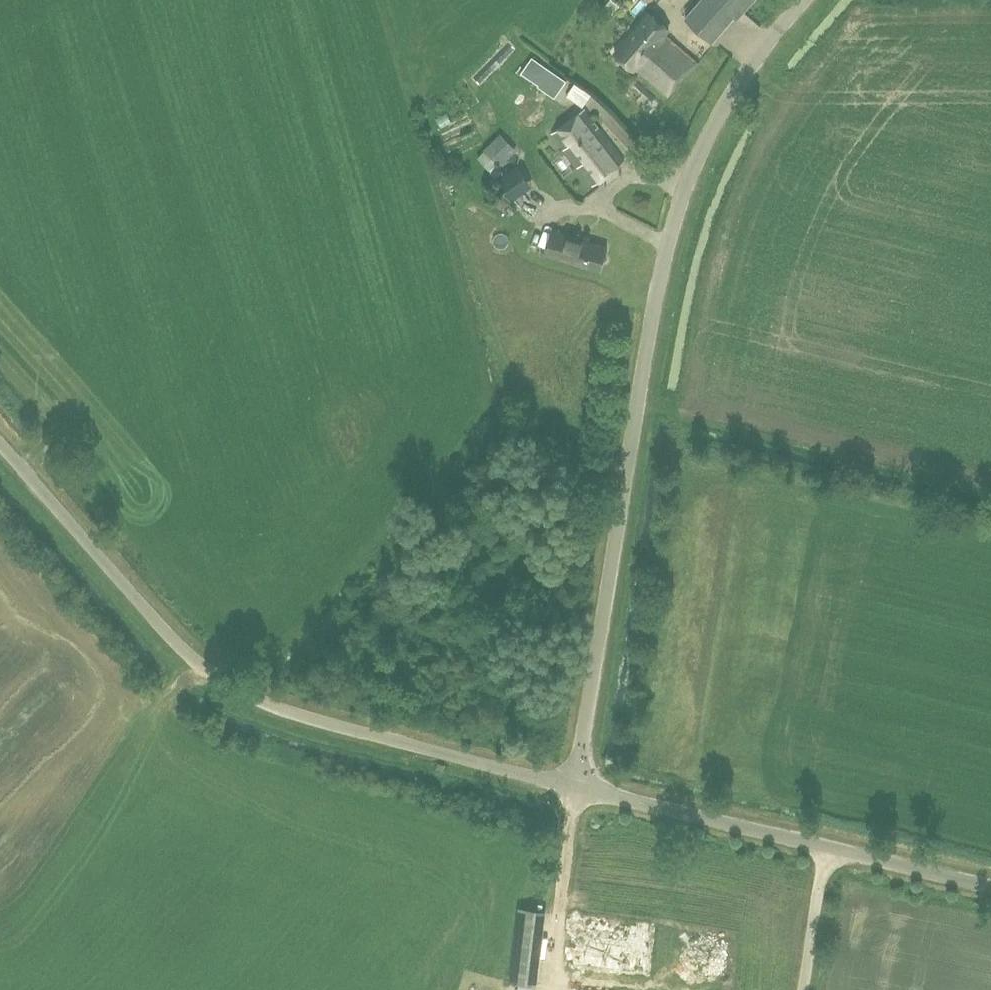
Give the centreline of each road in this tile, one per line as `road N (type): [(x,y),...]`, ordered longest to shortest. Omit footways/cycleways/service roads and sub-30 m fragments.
road 1 (unclassified): [(574,788),(651,319),(678,214),(727,103),(803,0)]
road 2 (unclassified): [(574,788),(296,714),(234,688),(168,635),(0,443)]
road 3 (unclassified): [(826,847),(574,788)]
road 4 (unclassified): [(990,887),(826,847)]
road 5 (unclassified): [(826,847),(803,989)]

